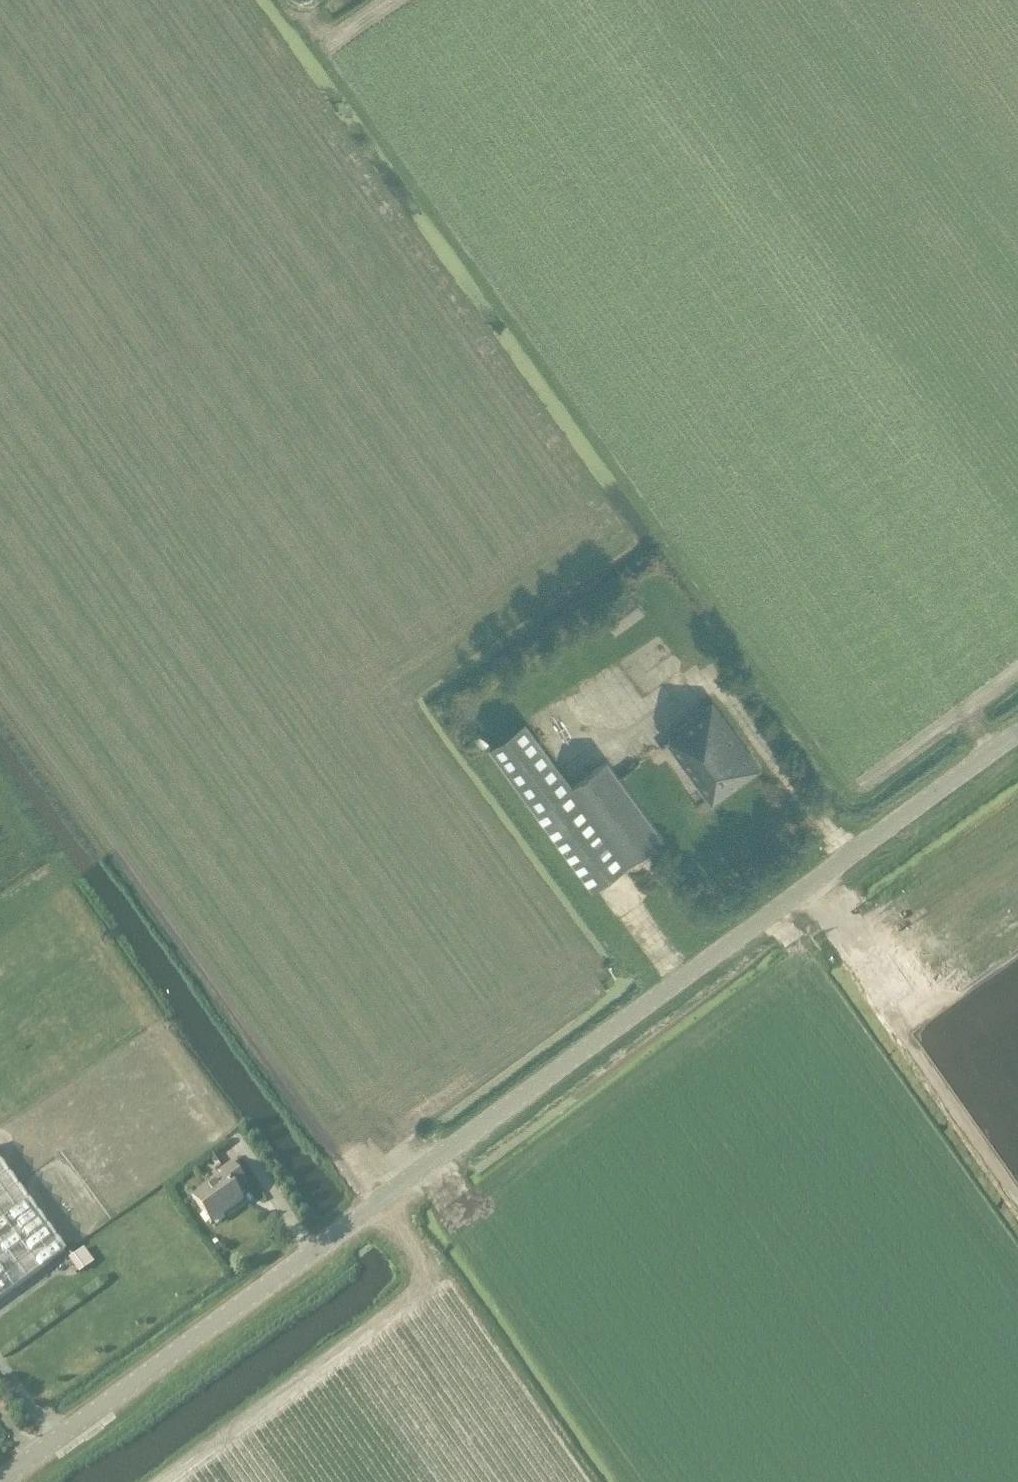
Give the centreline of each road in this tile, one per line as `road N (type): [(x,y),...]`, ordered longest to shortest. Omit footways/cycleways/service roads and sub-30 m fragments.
road 1 (unclassified): [(1,1481),(1017,734)]

